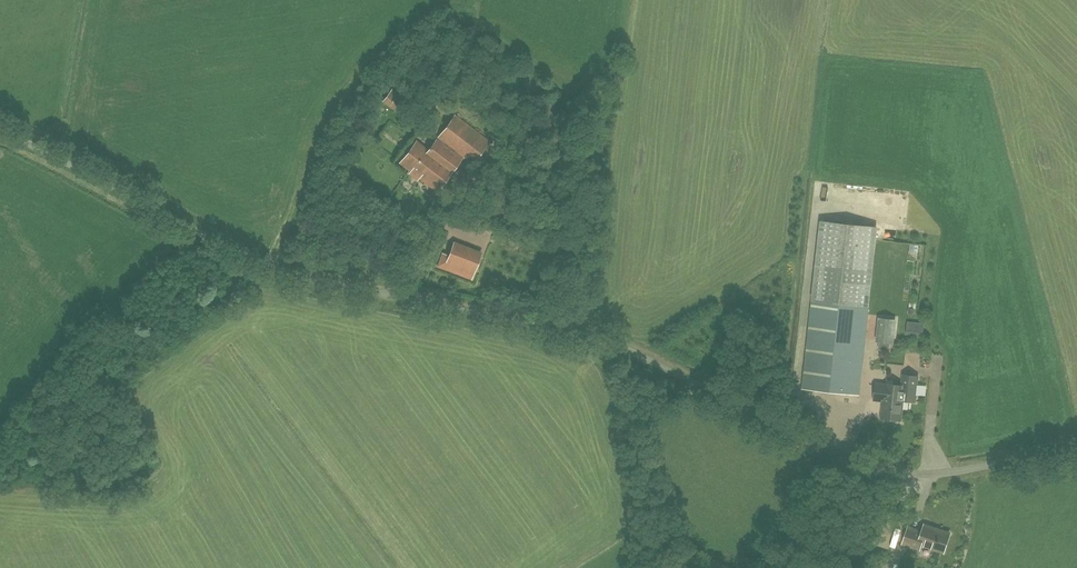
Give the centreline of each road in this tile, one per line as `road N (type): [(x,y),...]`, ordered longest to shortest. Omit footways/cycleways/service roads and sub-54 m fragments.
road 1 (unclassified): [(854,456),(643,352),(507,313),(278,266),(0,129)]
road 2 (track): [(278,266),(317,131),(337,99),(404,27),(439,11)]
road 3 (unclassified): [(1076,443),(936,469),(854,456)]
road 4 (unclassified): [(770,567),(854,456)]

